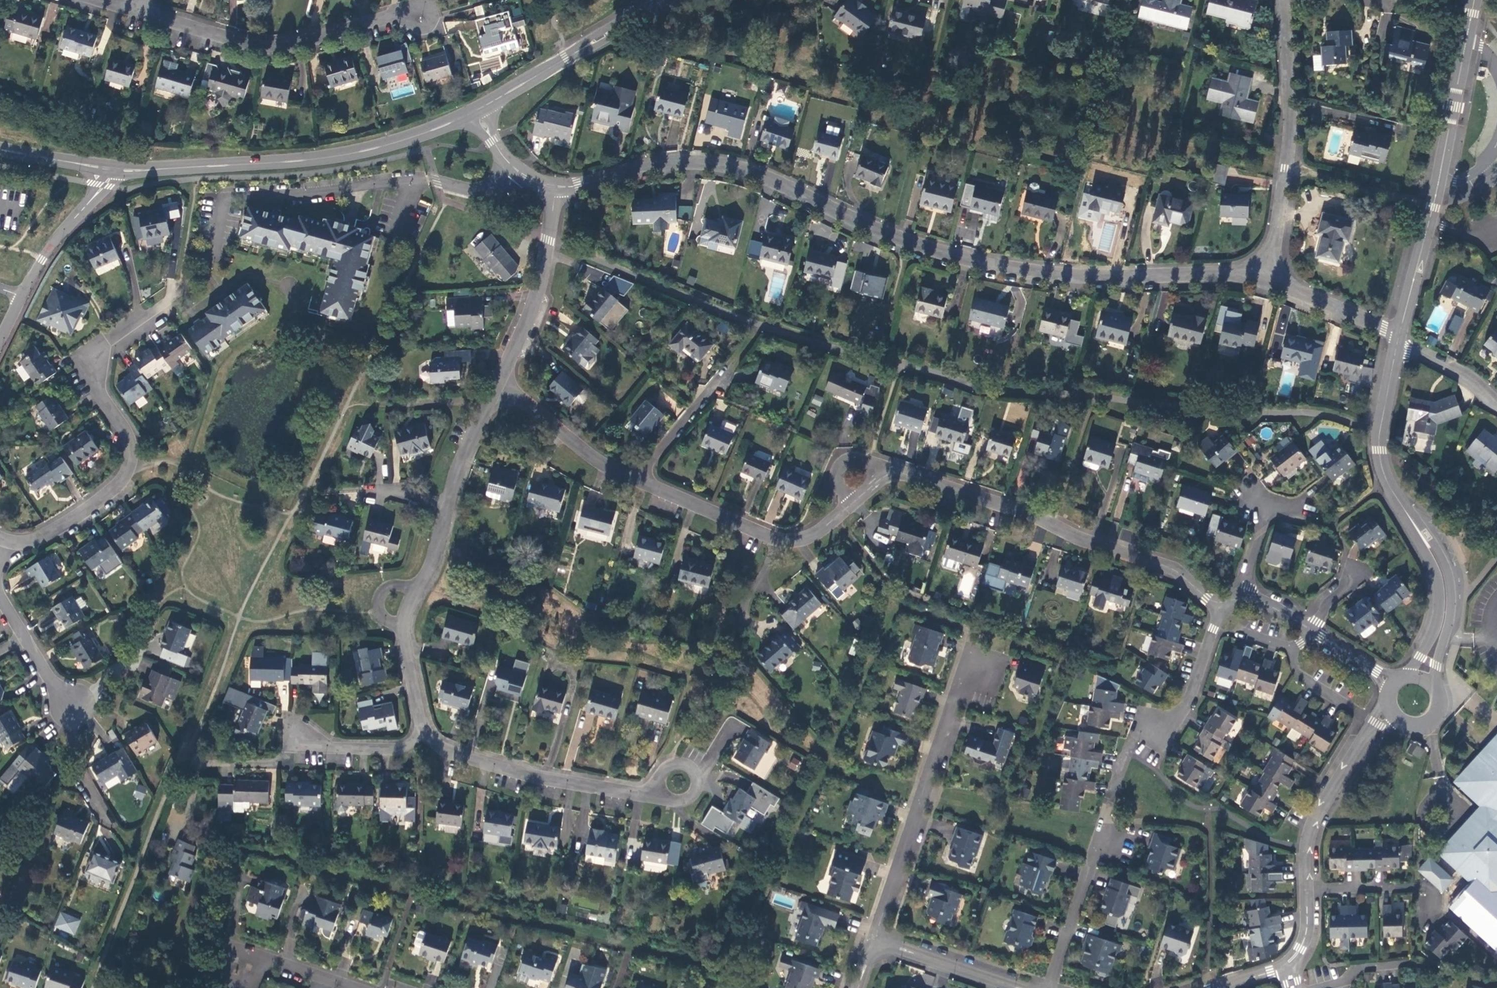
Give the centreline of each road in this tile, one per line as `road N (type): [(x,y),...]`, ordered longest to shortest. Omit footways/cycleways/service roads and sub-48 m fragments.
road 1 (residential): [(557,187),(650,164),(726,163),(893,235),(993,264),(1085,276),(1268,276)]
road 2 (tertiary): [(112,169),(331,157),(475,111)]
road 3 (residential): [(7,540),(48,535),(123,479),(131,445),(96,387),(98,358),(175,295)]
road 4 (residential): [(1397,341),(1379,437),(1382,468),(1433,553),(1446,601),(1420,677)]
road 5 (residential): [(1474,0),(1397,341)]
road 6 (residential): [(898,473),(1152,561),(1220,602)]
road 7 (residential): [(422,19),(398,17),(267,48),(135,9)]
road 8 (residential): [(1268,276),(1288,157),(1283,0)]
road 9 (residential): [(422,733),(446,751),(525,771),(645,793),(676,784)]
road 10 (residential): [(954,697),(878,948)]
road 11 (residential): [(450,503),(402,627),(422,733)]
road 12 (residential): [(635,480),(778,539),(815,534),(851,504)]
road 13 (tertiary): [(475,111),(665,0)]
road 14 (residential): [(557,187),(541,278),(500,390)]
road 15 (residential): [(229,762),(279,762),(294,747),(401,749),(422,733)]
road 16 (residential): [(1392,715),(1317,813),(1307,889)]
road 17 (residential): [(1110,840),(1087,862),(1048,987)]
road 18 (residential): [(500,390),(635,480)]
road 19 (residential): [(1431,920),(1431,886),(1307,889)]
road 20 (residential): [(21,297),(112,169)]
road 21 (residential): [(1154,735),(1189,697),(1220,602)]
road 22 (residential): [(730,368),(635,480)]
road 23 (residential): [(1268,276),(1385,328),(1397,341)]
road 24 (residential): [(1018,987),(878,948)]
road 25 (residential): [(347,987),(213,943)]
road 26 (residential): [(500,390),(471,438),(450,503)]
road 27 (residential): [(1496,410),(1466,380),(1397,341)]

